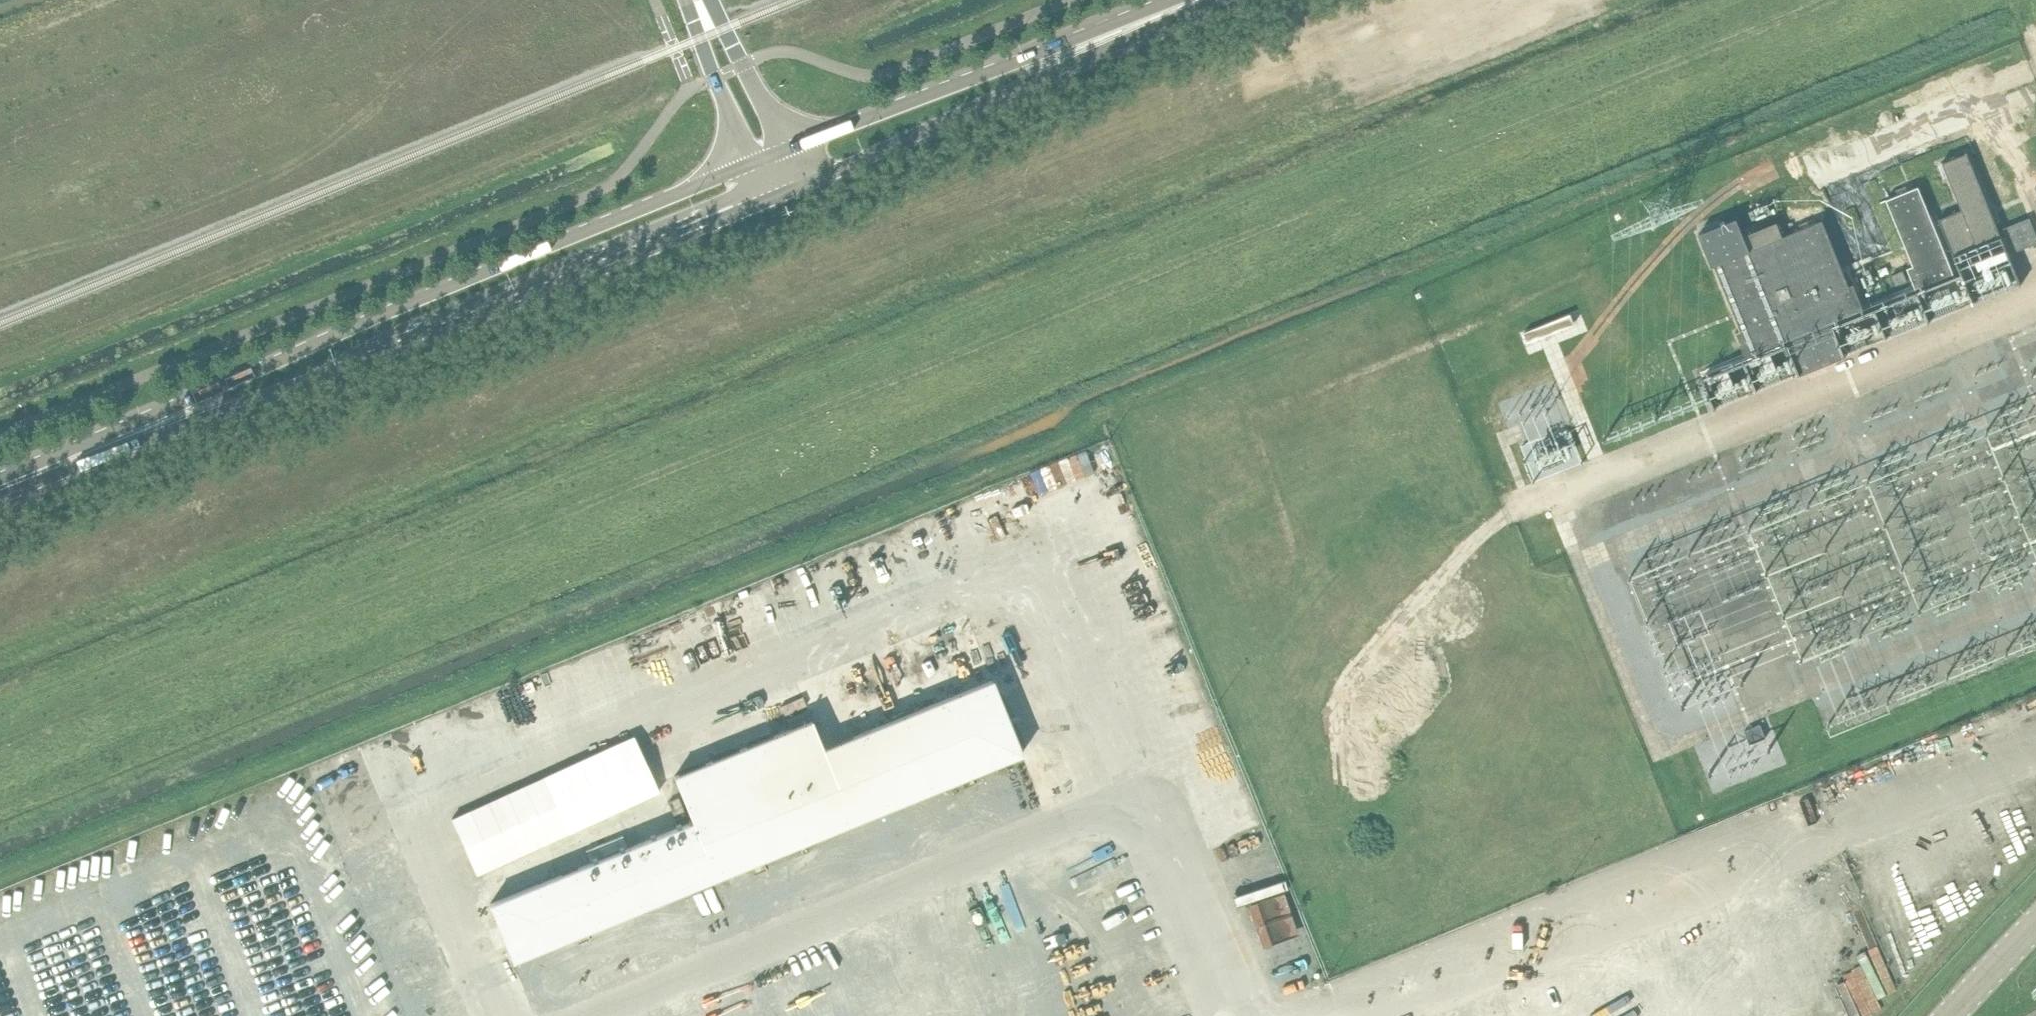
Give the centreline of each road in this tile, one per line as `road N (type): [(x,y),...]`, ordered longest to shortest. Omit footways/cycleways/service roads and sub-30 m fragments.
road 1 (tertiary): [(178,413),(247,399),(781,186)]
road 2 (tertiary): [(767,156),(215,384),(178,413)]
road 3 (tertiary): [(1096,39),(1006,63),(767,156)]
road 4 (tertiary): [(781,186),(864,158),(1029,83),(1096,39)]
road 5 (tertiary): [(0,486),(178,413)]
road 6 (unclassified): [(767,156),(698,0)]
road 7 (unclassified): [(1943,1015),(2035,921)]

